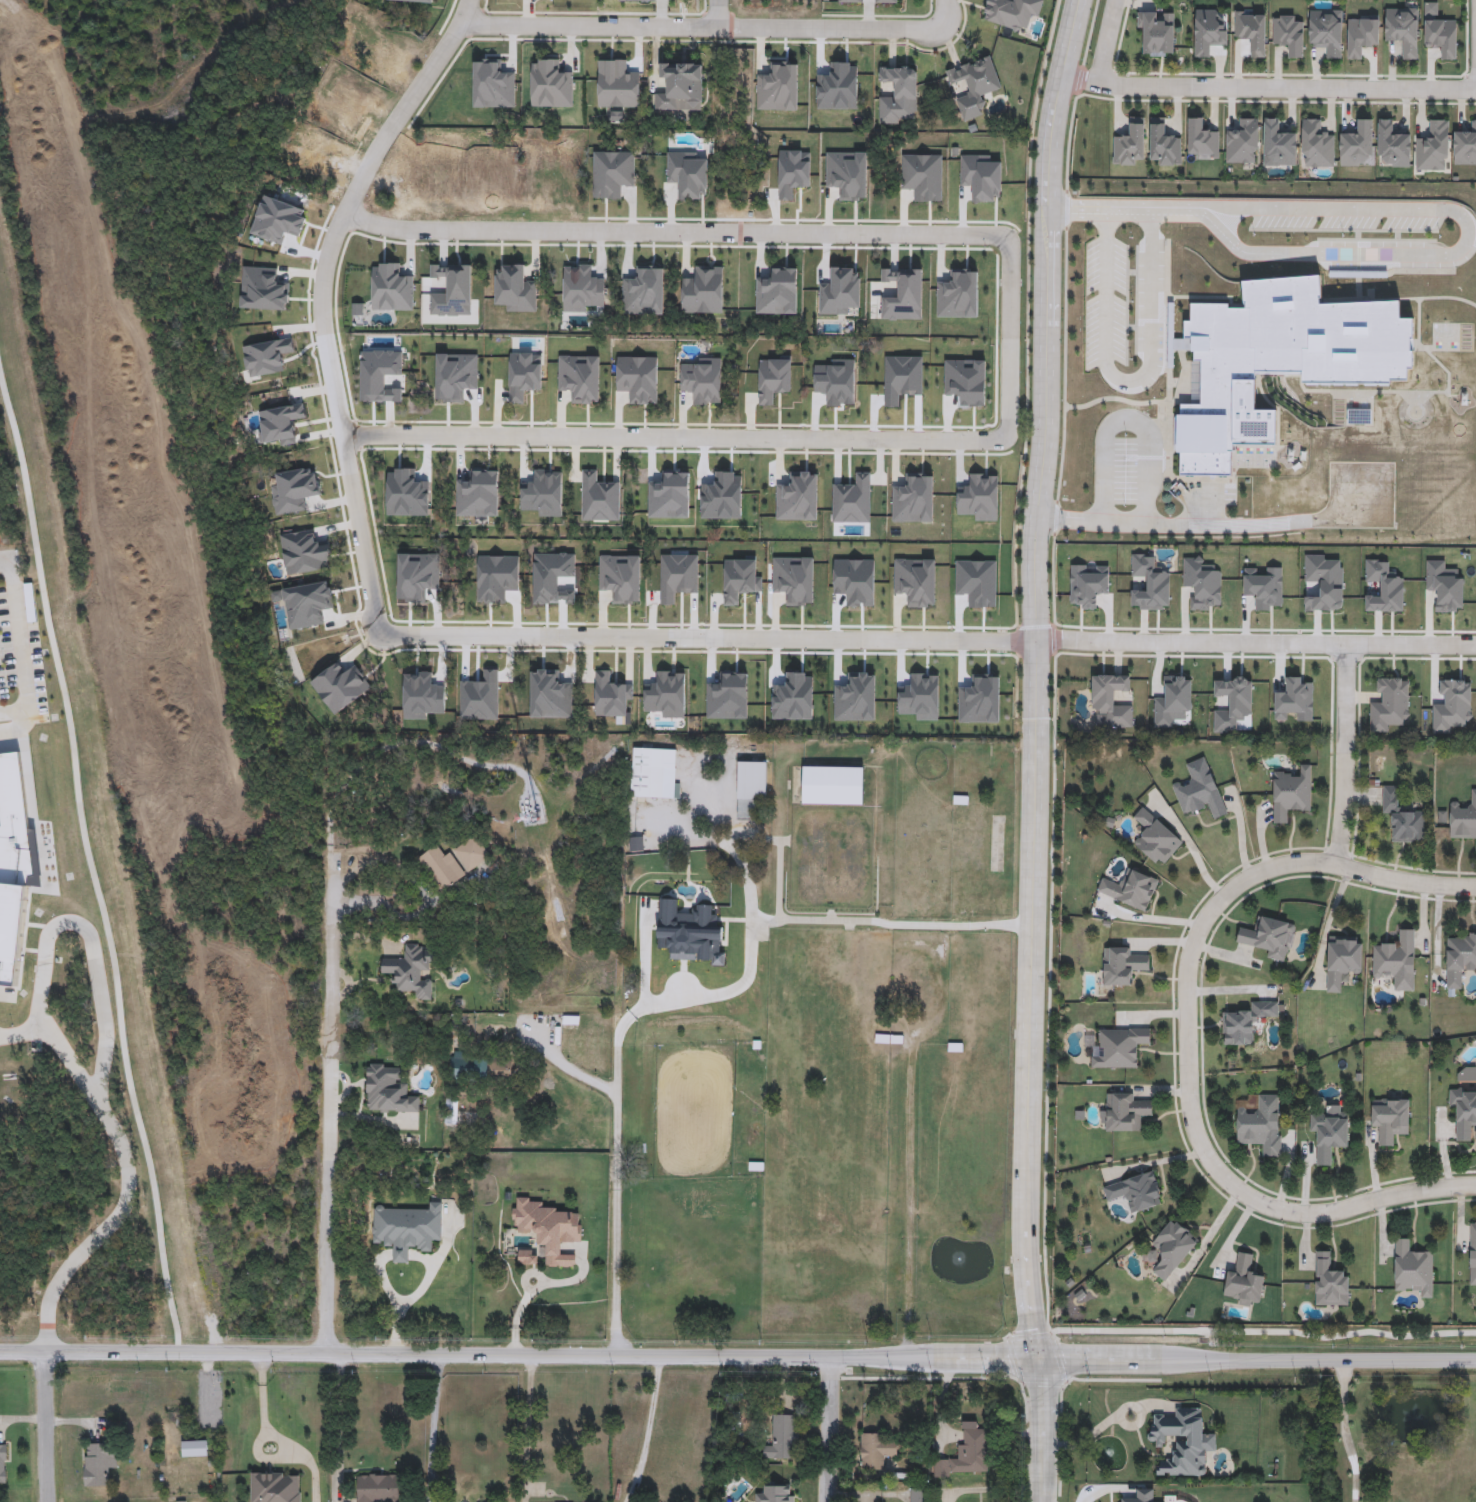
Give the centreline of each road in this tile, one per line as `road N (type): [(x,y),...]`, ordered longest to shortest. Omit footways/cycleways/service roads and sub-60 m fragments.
road 1 (tertiary): [(1475,1362),(0,1353)]
road 2 (tertiary): [(1081,0),(1052,126),(1049,207),(1028,1252),(1043,1358)]
road 3 (residential): [(1475,1184),(1413,1189),(1308,1213),(1266,1205),(1230,1183),(1199,1137),(1193,1110),(1188,975),(1209,916),(1226,894),(1267,870),(1336,861),(1413,882),(1475,888)]
road 4 (residential): [(346,217),(408,230),(1009,238)]
road 5 (residential): [(343,437),(1006,440)]
road 6 (residential): [(462,27),(357,189),(322,297),(343,437),(388,636)]
road 7 (residential): [(388,636),(1040,637)]
road 8 (residential): [(325,1354),(332,849)]
road 9 (residential): [(1040,637),(1475,645)]
road 10 (residential): [(1064,76),(1122,86),(1475,88)]
road 11 (residential): [(462,27),(717,28)]
road 12 (residential): [(717,28),(933,31),(947,0)]
road 13 (residential): [(1336,861),(1345,800),(1345,644)]
road 14 (residential): [(1006,440),(1009,238)]
road 15 (residential): [(47,1501),(44,1354)]
road 16 (residential): [(832,1357),(828,1501)]
road 17 (tertiary): [(1043,1358),(1040,1501)]

